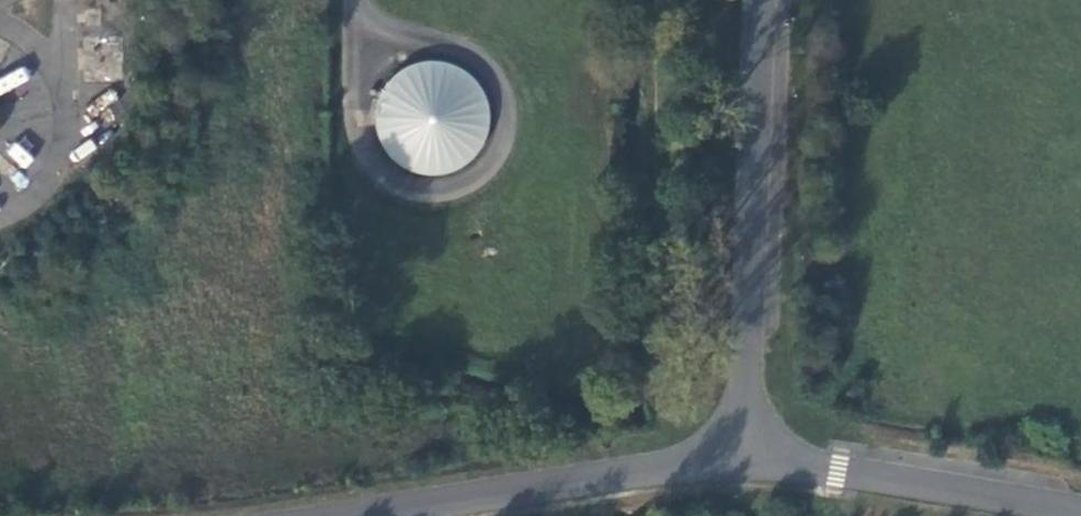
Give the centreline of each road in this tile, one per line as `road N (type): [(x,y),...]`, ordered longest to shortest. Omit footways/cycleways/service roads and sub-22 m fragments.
road 1 (unclassified): [(762,0),(743,452)]
road 2 (unclassified): [(743,452),(345,515)]
road 3 (unclassified): [(743,452),(1080,513)]

